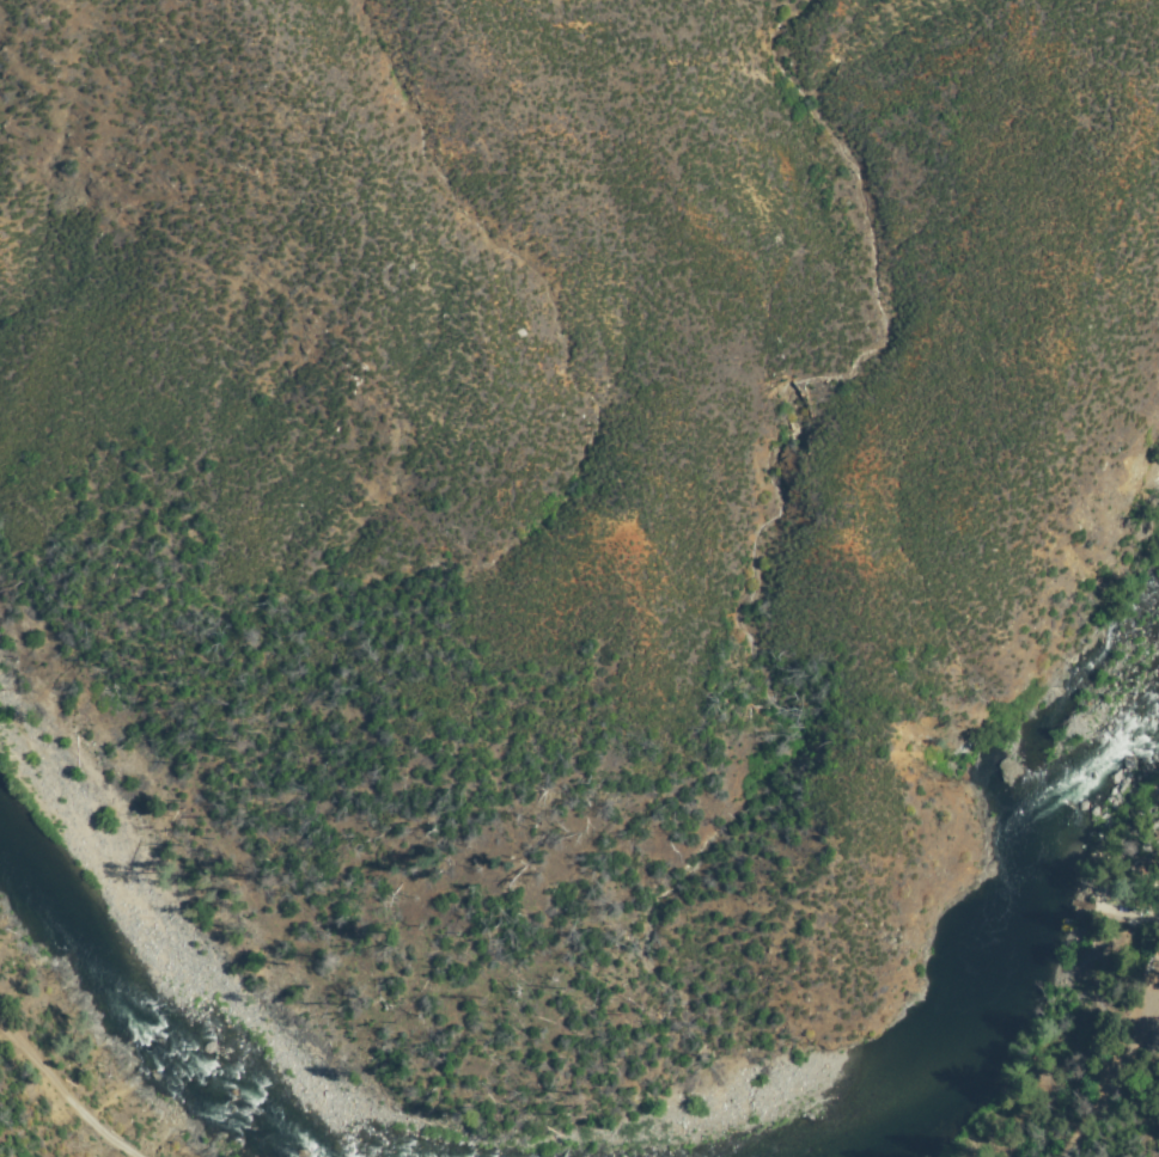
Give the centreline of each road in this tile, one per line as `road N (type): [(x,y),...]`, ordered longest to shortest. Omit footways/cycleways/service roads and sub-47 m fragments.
road 1 (residential): [(1062,1156),(1158,984)]
road 2 (residential): [(0,1028),(86,1124),(132,1156)]

